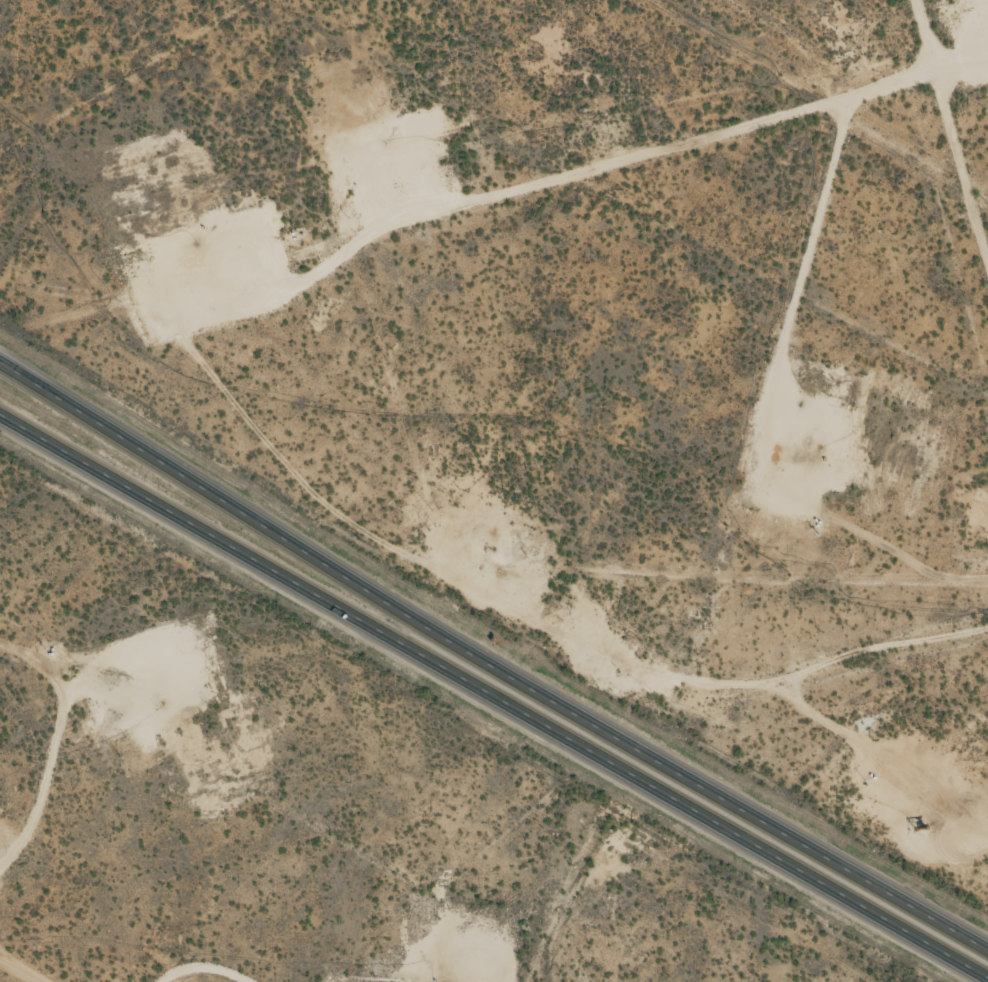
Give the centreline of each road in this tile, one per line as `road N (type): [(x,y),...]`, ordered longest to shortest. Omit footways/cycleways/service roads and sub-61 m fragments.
road 1 (primary): [(987,952),(486,665),(0,369)]
road 2 (primary): [(0,414),(987,979)]
road 3 (track): [(987,91),(6,366)]
road 4 (track): [(860,0),(887,120)]

